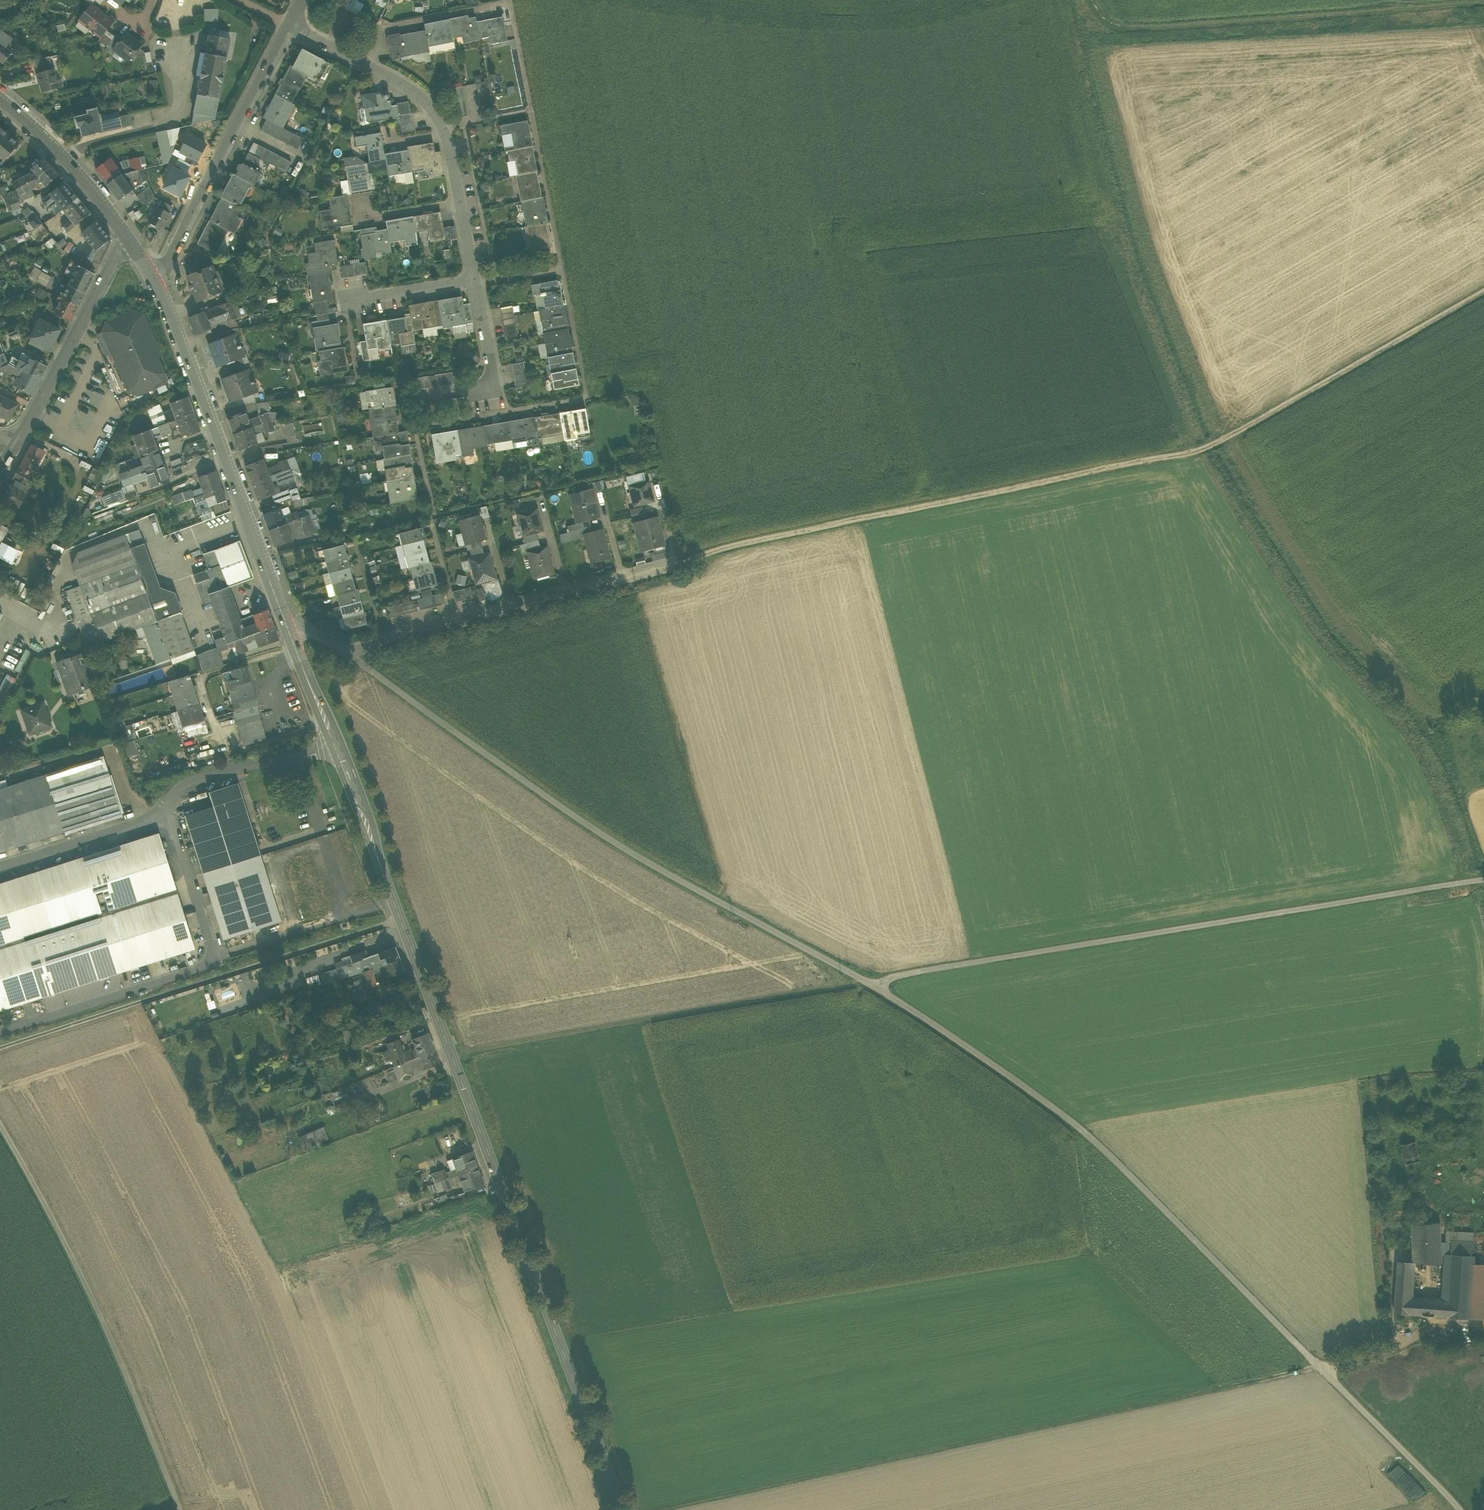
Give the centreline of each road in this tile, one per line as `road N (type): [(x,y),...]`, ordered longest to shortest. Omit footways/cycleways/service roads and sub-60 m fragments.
road 1 (unclassified): [(1462,1509),(1090,1127),(865,981),(590,827),(349,655)]
road 2 (track): [(687,558),(737,540),(1207,449),(1483,294)]
road 3 (secondary): [(625,1509),(334,744)]
road 4 (track): [(662,1509),(1324,1369)]
road 5 (residential): [(0,1125),(107,1330),(180,1509)]
road 6 (track): [(450,1051),(865,981)]
road 7 (track): [(0,1047),(400,918)]
road 8 (track): [(1094,0),(1114,23),(1147,27),(1483,3)]
road 9 (residential): [(349,655),(687,558)]
road 10 (secondary): [(279,606),(154,281)]
road 11 (residential): [(154,281),(291,26)]
road 12 (residential): [(128,241),(15,446)]
road 13 (unclassified): [(0,1032),(218,961)]
road 14 (secondary): [(128,241),(64,158),(0,102)]
road 15 (residential): [(291,26),(409,89),(445,131)]
road 16 (unclassified): [(334,744),(178,785),(167,810)]
road 17 (unclassified): [(167,810),(0,864)]
road 18 (unclassified): [(218,961),(167,810)]
road 19 (secondary): [(334,744),(279,606)]
road 20 (residential): [(474,279),(350,300)]

